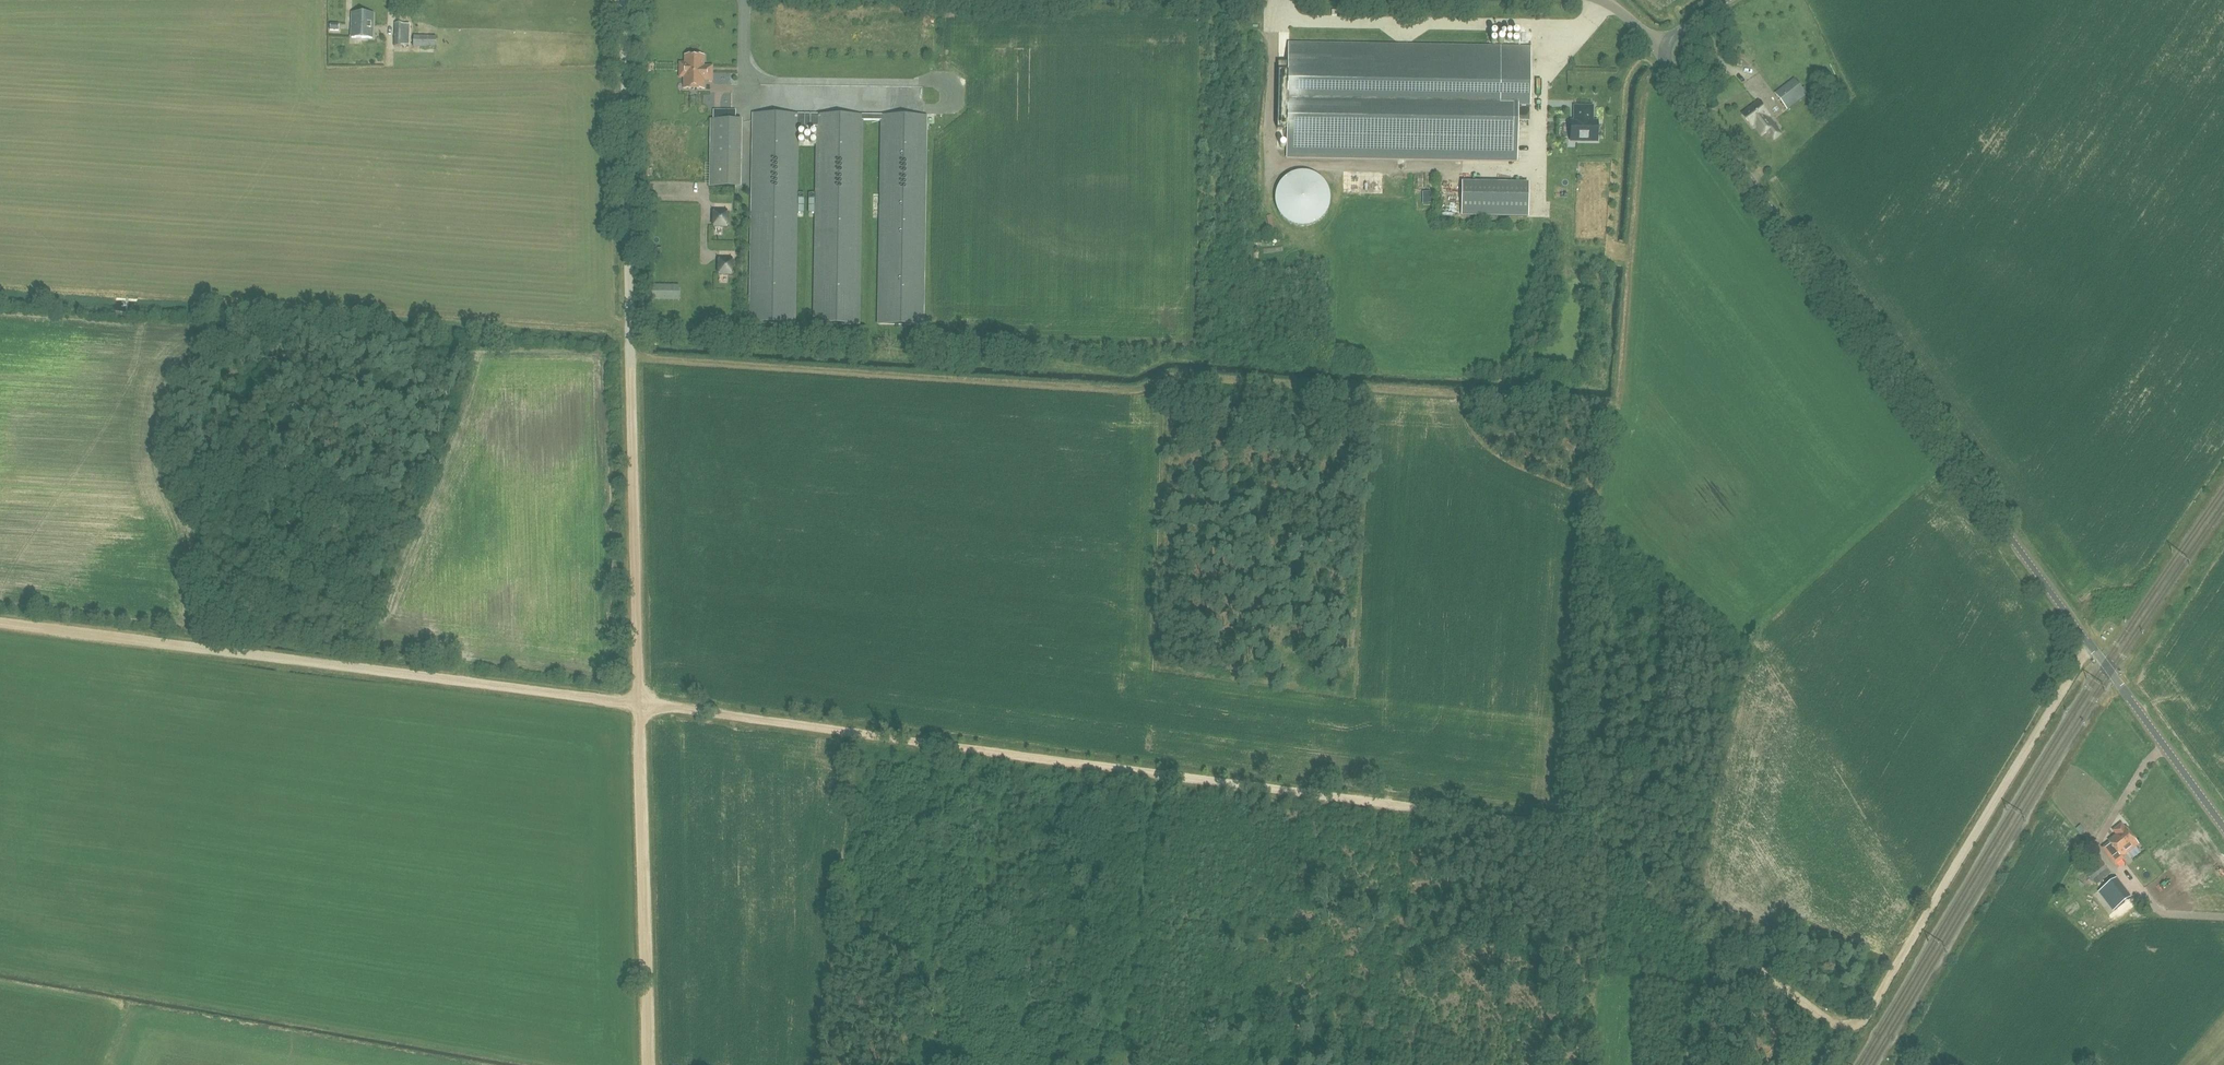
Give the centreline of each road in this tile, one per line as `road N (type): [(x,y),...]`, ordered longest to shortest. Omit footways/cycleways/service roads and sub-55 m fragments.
road 1 (track): [(2092,647),(1864,1020),(1850,1028),(1834,1025),(1589,834),(1567,826),(641,706)]
road 2 (unclassified): [(2223,826),(1674,75),(1666,48)]
road 3 (track): [(627,0),(641,706)]
road 4 (track): [(641,706),(0,626)]
road 5 (track): [(641,706),(649,1064)]

